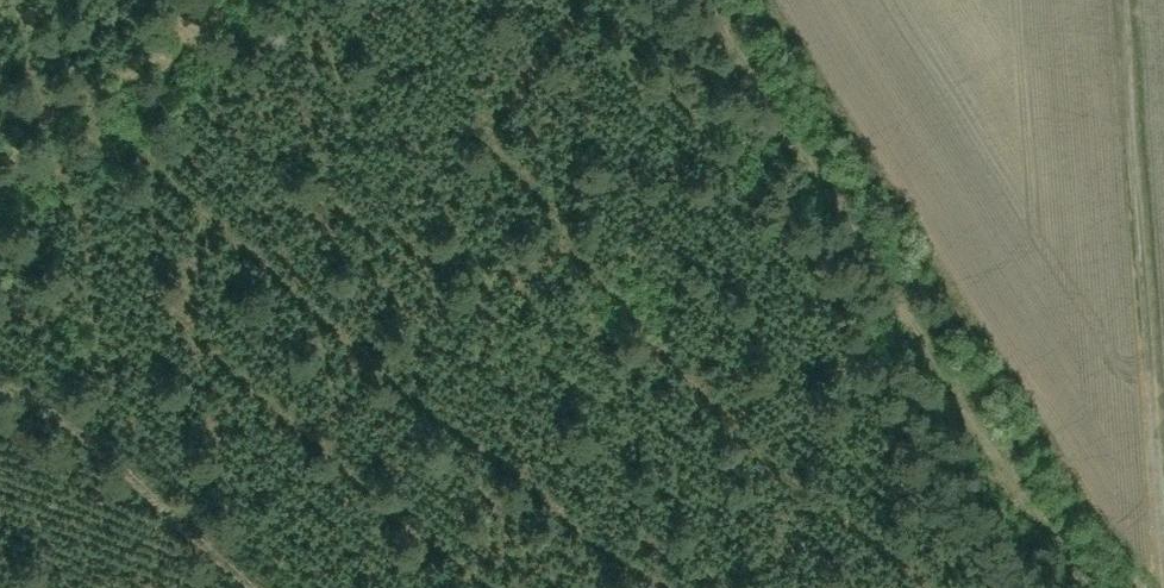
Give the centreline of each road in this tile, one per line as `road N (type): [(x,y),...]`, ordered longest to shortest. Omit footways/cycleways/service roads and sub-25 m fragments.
road 1 (track): [(750,0),(1113,587)]
road 2 (track): [(1128,0),(1163,517)]
road 3 (track): [(225,587),(33,428),(0,414)]

